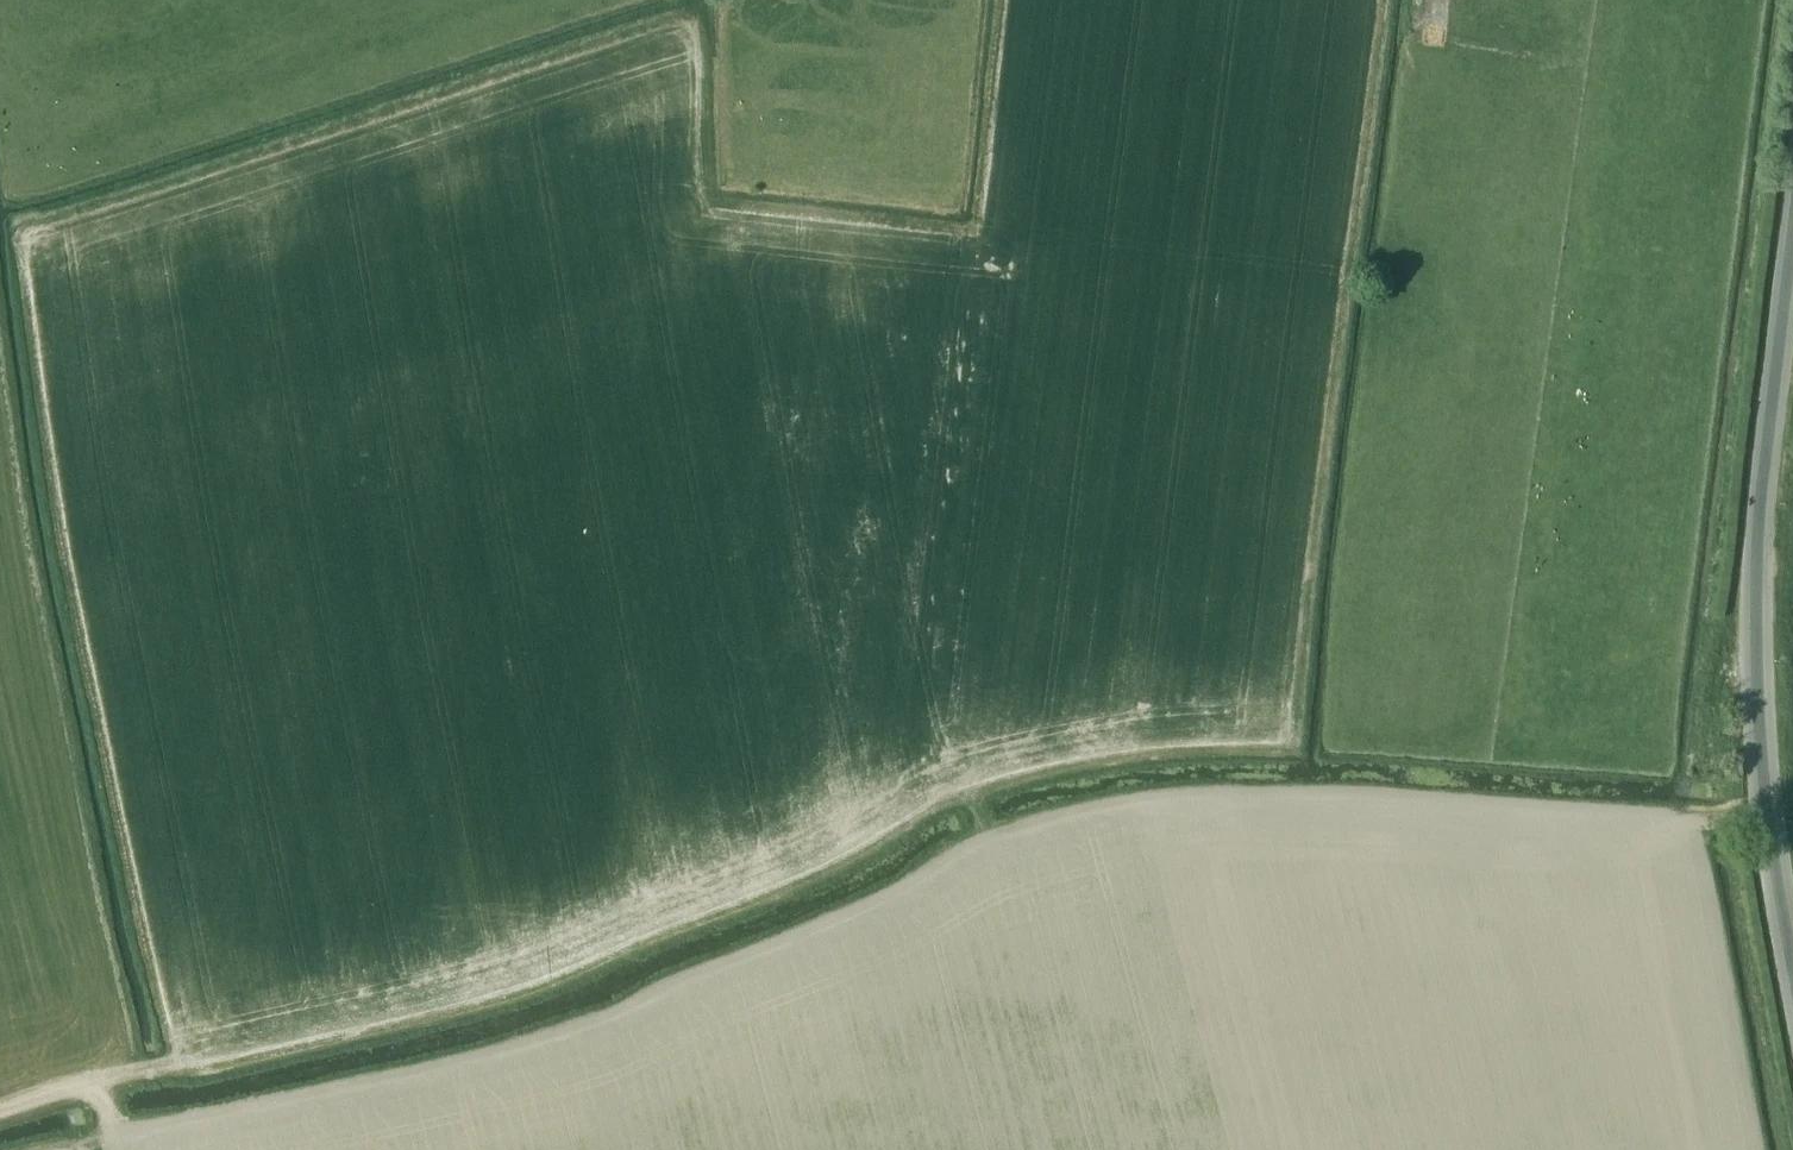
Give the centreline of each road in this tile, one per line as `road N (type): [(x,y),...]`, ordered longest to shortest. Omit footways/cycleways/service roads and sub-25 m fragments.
road 1 (tertiary): [(1792,972),(1764,787),(1756,610),(1759,518),(1792,232)]
road 2 (track): [(112,1149),(90,1095),(0,1116)]

